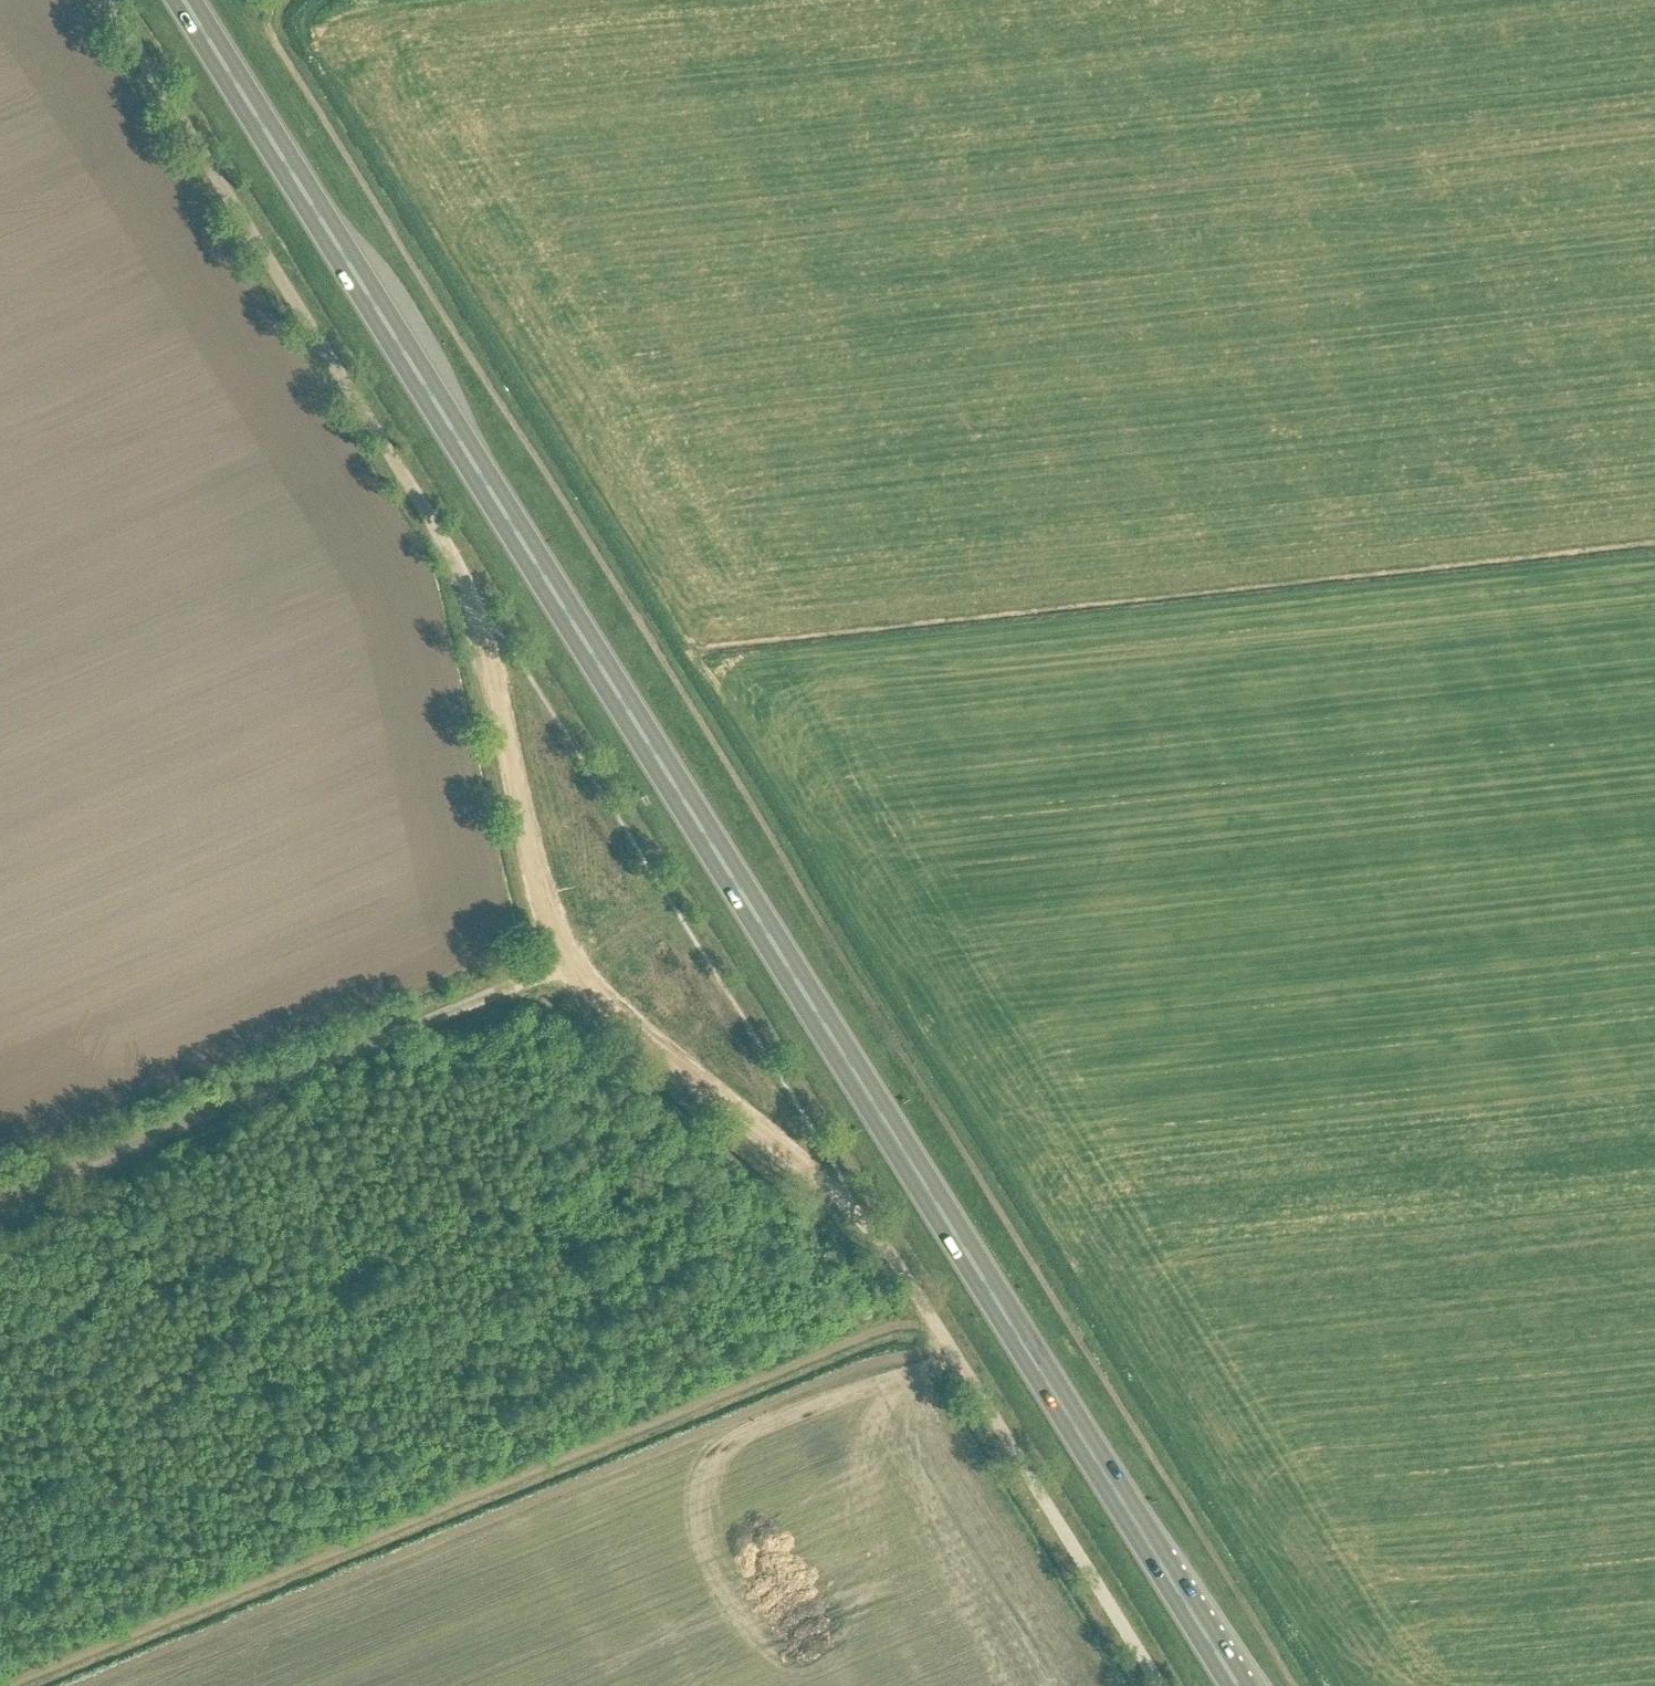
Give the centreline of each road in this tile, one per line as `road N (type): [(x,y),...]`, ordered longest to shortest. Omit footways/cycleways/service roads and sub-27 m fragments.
road 1 (trunk): [(1238,1685),(185,0)]
road 2 (track): [(473,596),(567,963),(888,1249)]
road 3 (unclassified): [(111,0),(473,596)]
road 4 (track): [(567,963),(0,1201)]
road 5 (unclassified): [(888,1249),(1160,1685)]

